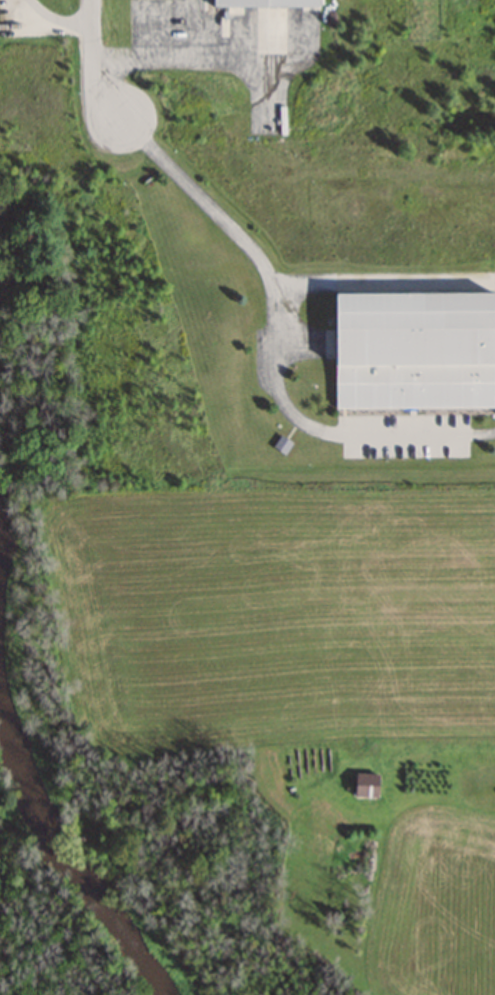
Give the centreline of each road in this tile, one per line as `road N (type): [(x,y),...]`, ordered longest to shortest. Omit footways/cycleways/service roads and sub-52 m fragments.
road 1 (residential): [(92,0),(92,63),(119,118)]

